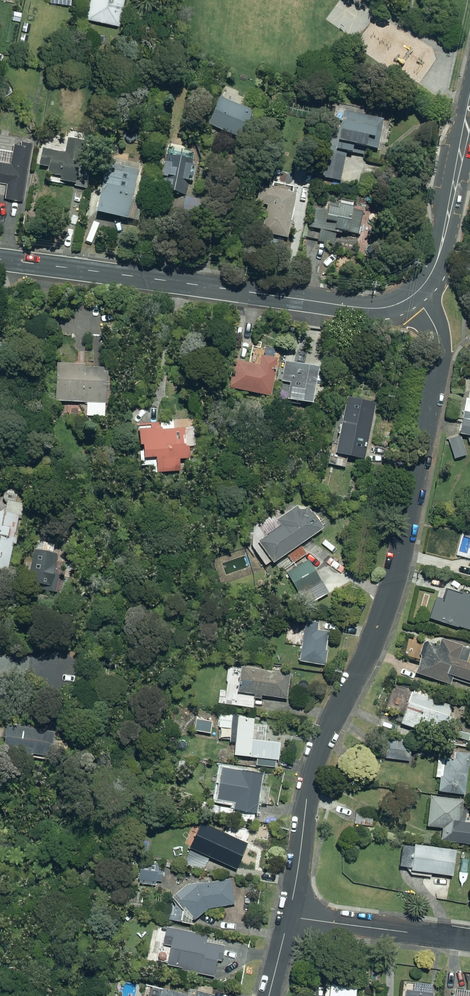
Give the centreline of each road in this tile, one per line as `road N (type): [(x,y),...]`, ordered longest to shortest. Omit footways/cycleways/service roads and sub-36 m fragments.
road 1 (residential): [(411,296),(432,320),(439,362),(387,603),(311,776),(289,917)]
road 2 (unclassified): [(411,296),(361,308),(0,259)]
road 3 (tertiary): [(469,122),(443,244),(411,296)]
road 4 (residential): [(469,940),(289,917)]

